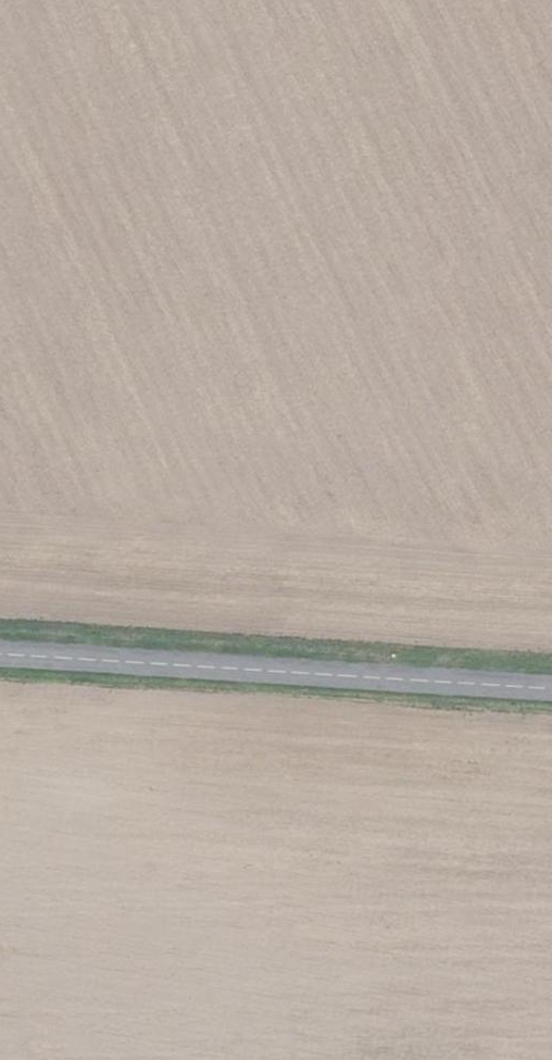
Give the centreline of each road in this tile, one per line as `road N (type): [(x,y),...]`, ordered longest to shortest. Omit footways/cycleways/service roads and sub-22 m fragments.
road 1 (tertiary): [(0,653),(551,688)]

